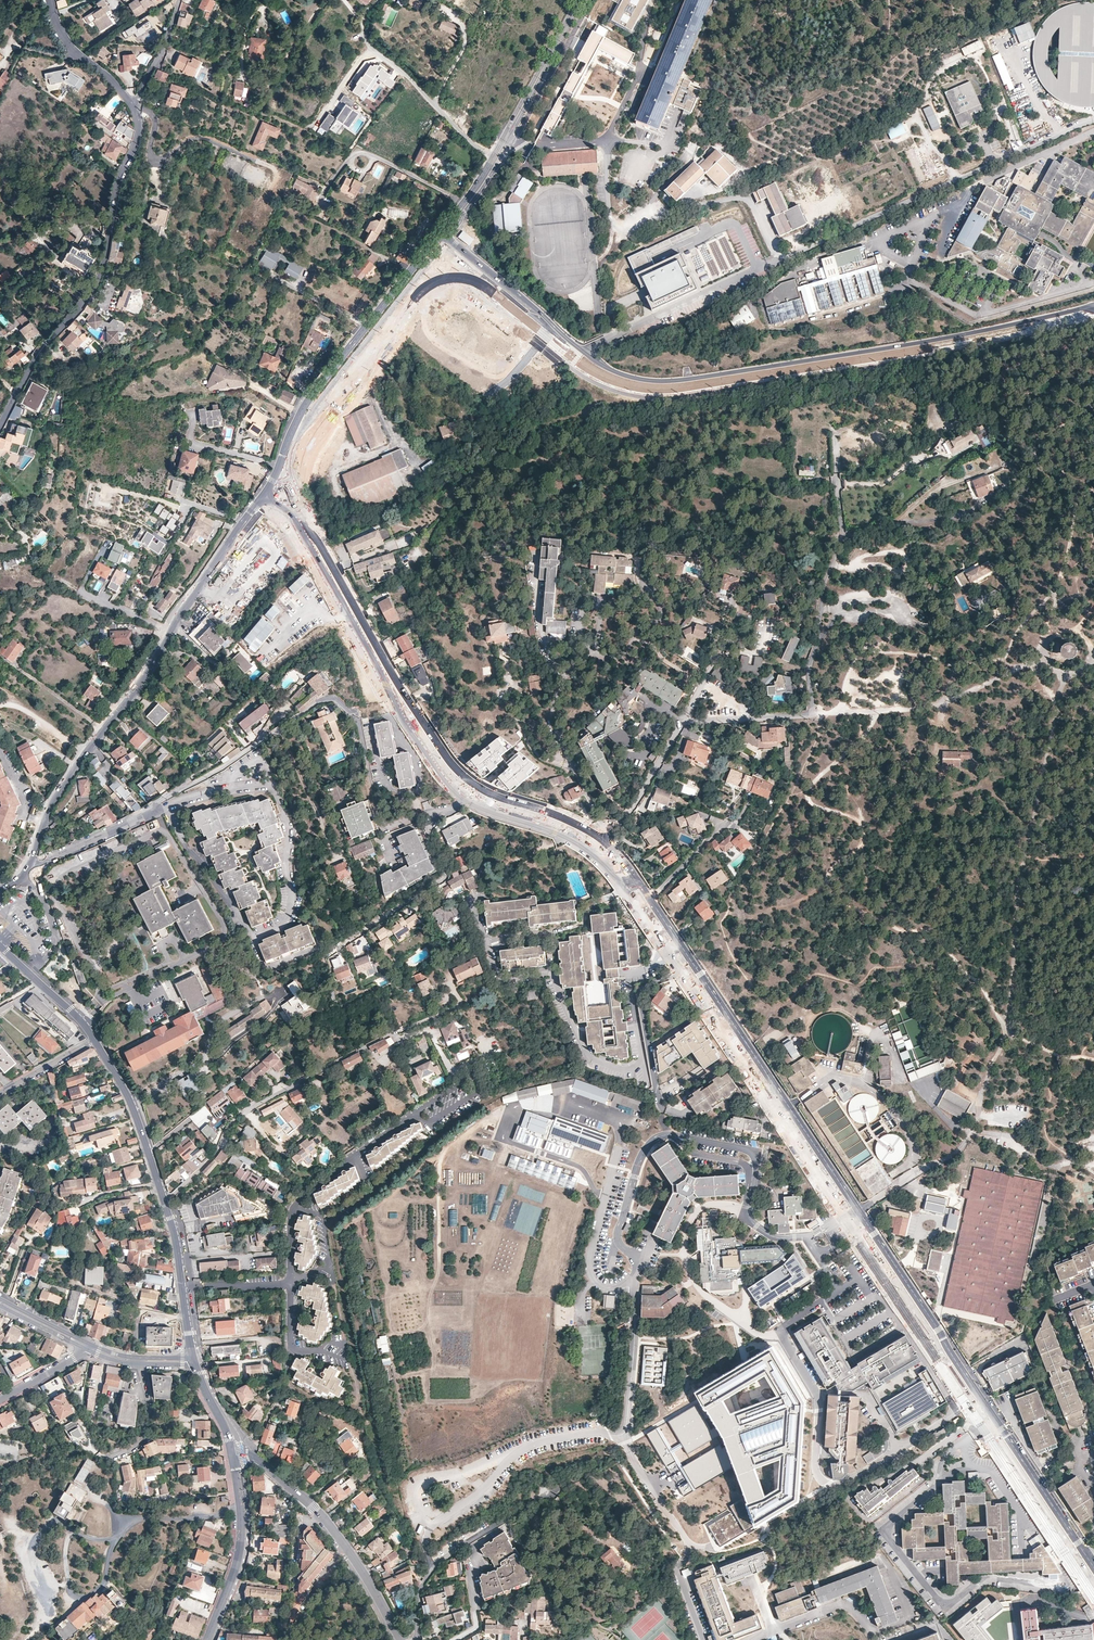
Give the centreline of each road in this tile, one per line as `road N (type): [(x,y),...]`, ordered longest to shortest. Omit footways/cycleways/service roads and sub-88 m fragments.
road 1 (secondary): [(1087,1557),(651,901)]
road 2 (tertiary): [(441,233),(590,357),(651,381),(933,340),(1093,304)]
road 3 (track): [(977,1112),(1006,1030),(1021,877),(1057,700),(1033,664)]
road 4 (residential): [(30,866),(140,818),(328,699),(359,720),(365,750)]
road 5 (residential): [(683,723),(813,715),(809,672),(842,538),(836,476)]
road 6 (secondary): [(477,786),(407,700),(314,533),(265,494)]
road 7 (residential): [(0,425),(35,359),(95,283),(137,136),(133,106)]
road 8 (residential): [(165,1203),(246,1112),(398,1031)]
road 9 (secondary): [(441,233),(310,397),(279,464)]
road 10 (secondary): [(30,866),(55,798),(171,629)]
road 11 (tertiary): [(399,1639),(325,1520),(258,1460),(232,1456)]
road 12 (track): [(1033,664),(945,703),(813,715)]
road 13 (residential): [(416,1639),(420,1595),(436,1566),(561,1489)]
road 14 (residential): [(494,158),(372,49),(362,24),(379,0)]
road 15 (secondary): [(580,0),(494,158)]
road 16 (secondary): [(171,629),(265,494)]
road 17 (residential): [(193,1362),(165,1203)]
road 18 (residential): [(159,1183),(135,1110),(95,1041)]
road 19 (residential): [(208,1639),(240,1551),(238,1493)]
road 20 (residential): [(605,843),(683,723)]
road 21 (secondary): [(605,843),(559,816),(477,786)]
road 22 (residential): [(133,106),(71,49),(49,0)]
road 23 (residential): [(95,1041),(0,947)]
road 24 (residential): [(193,411),(192,443),(279,464)]

